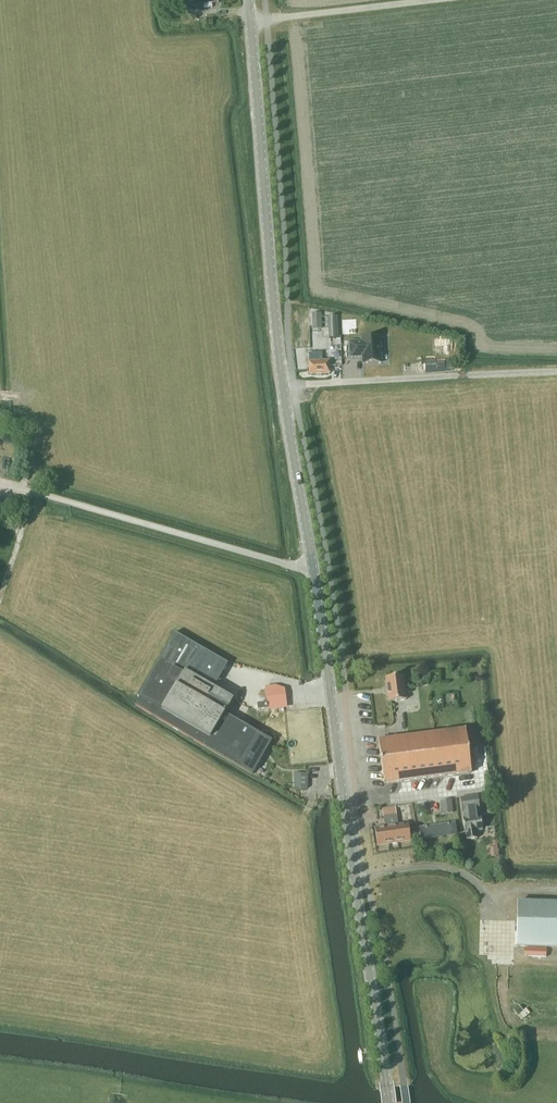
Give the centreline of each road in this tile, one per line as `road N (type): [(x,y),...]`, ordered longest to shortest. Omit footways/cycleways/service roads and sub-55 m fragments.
road 1 (unclassified): [(389,1102),(281,388)]
road 2 (unclassified): [(281,388),(248,0)]
road 3 (unclassified): [(281,388),(556,371)]

